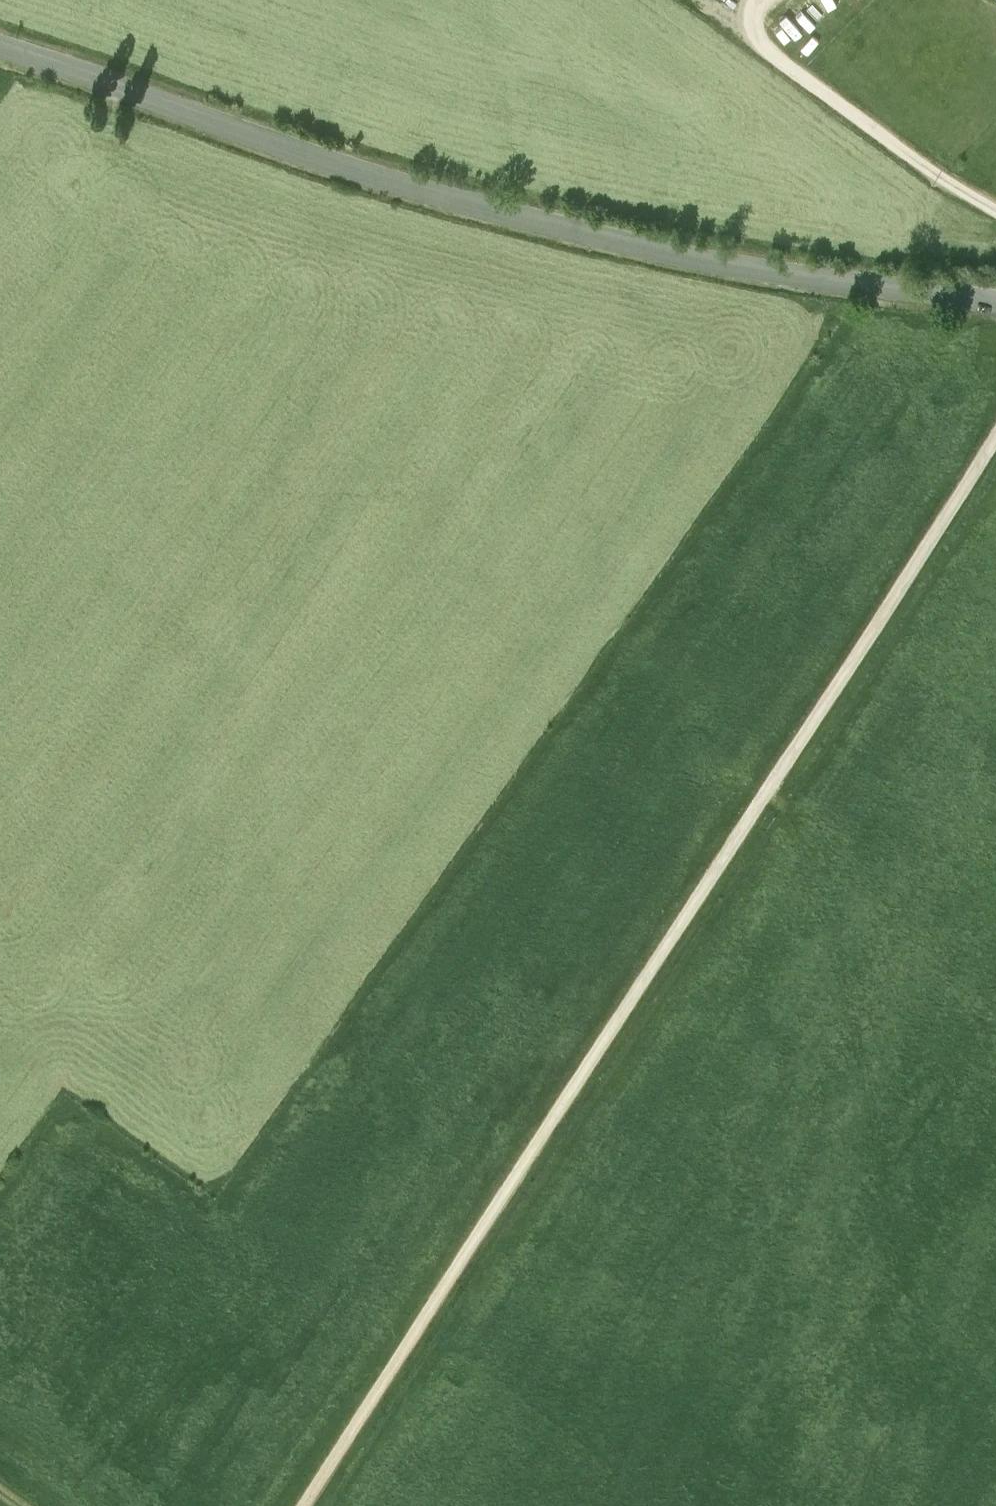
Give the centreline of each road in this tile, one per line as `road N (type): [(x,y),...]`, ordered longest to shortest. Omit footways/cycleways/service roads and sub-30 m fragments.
road 1 (track): [(995,443),(882,602),(298,1505)]
road 2 (tertiary): [(995,309),(732,264),(397,181),(0,49)]

